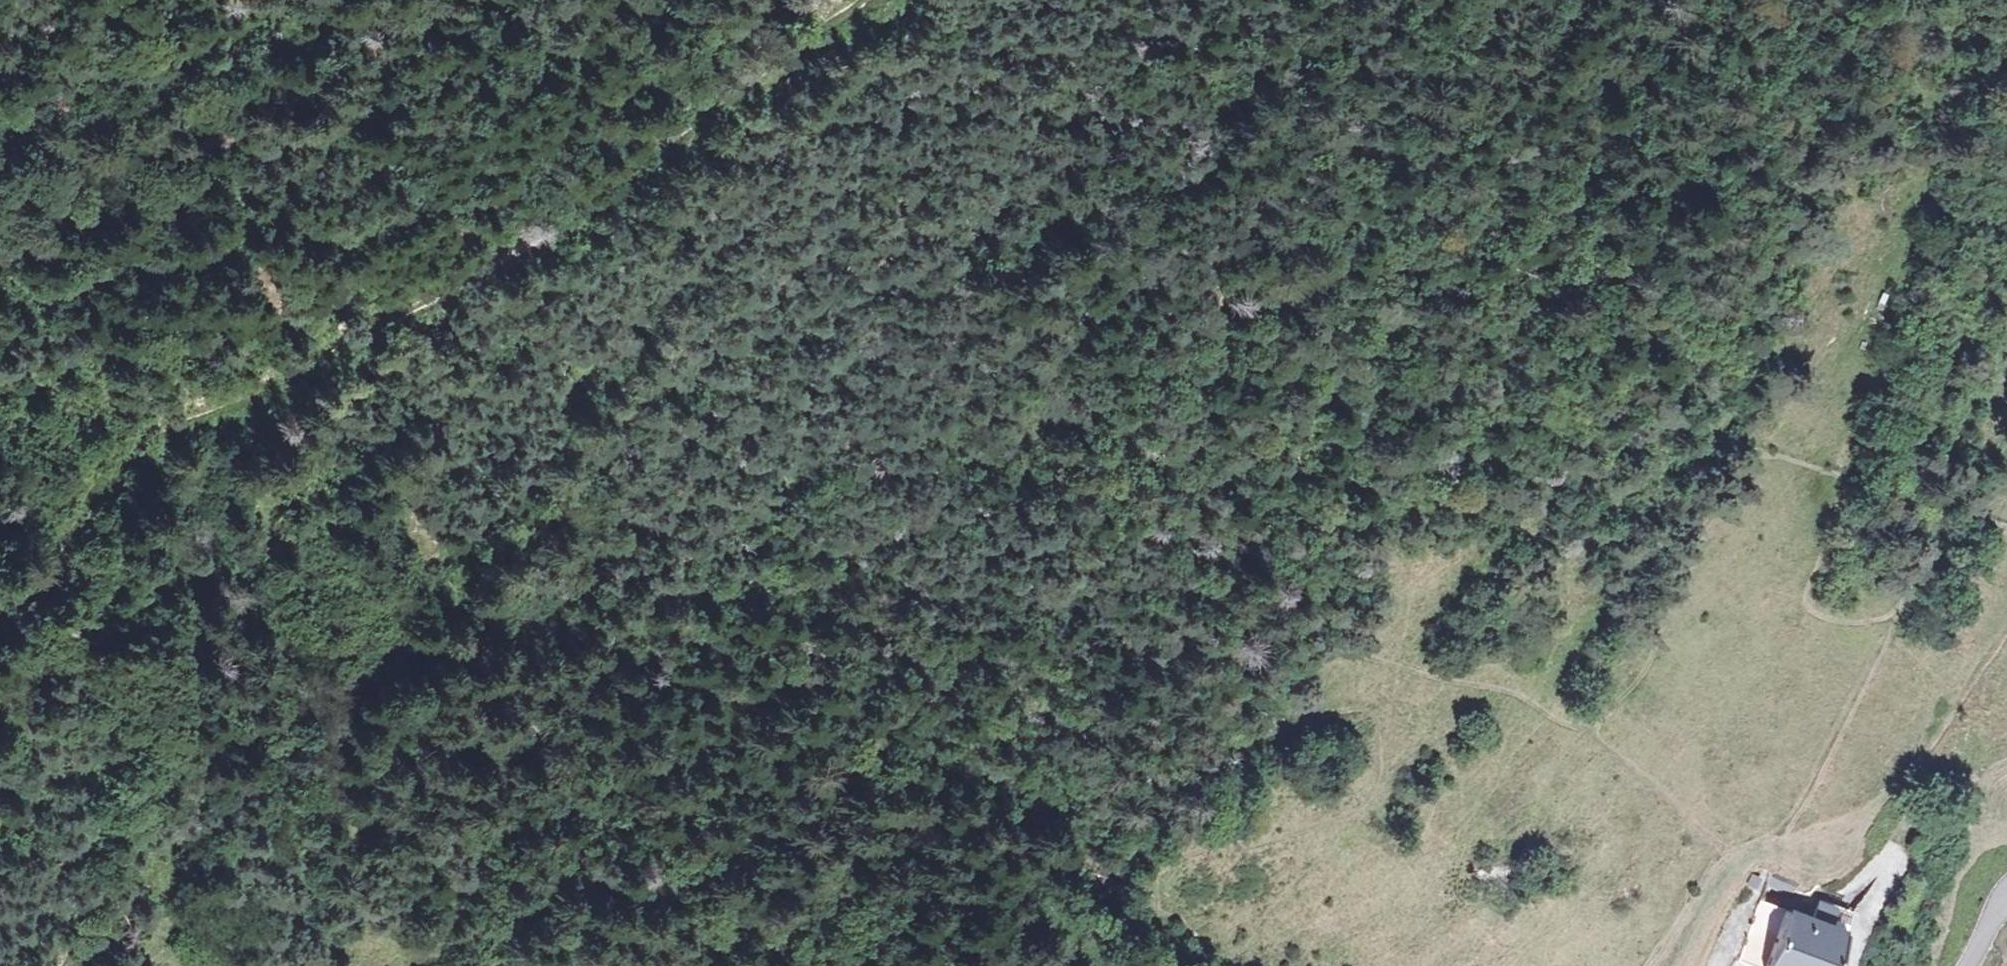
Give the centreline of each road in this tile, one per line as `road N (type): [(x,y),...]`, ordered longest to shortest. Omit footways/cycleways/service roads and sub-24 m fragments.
road 1 (track): [(862,0),(719,97),(659,152),(558,225),(455,290),(369,332),(288,393),(132,455),(97,487),(49,571),(7,612)]

